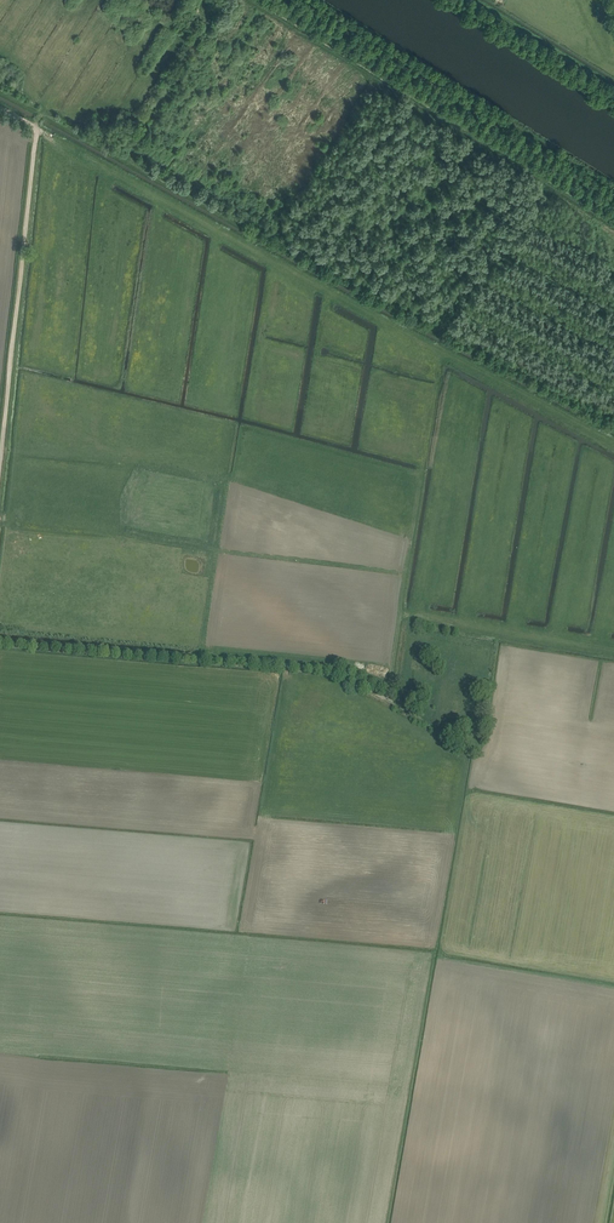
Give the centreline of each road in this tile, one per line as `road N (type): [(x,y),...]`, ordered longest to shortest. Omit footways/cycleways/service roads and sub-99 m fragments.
road 1 (track): [(0,643),(338,670),(390,700)]
road 2 (track): [(0,460),(37,128)]

